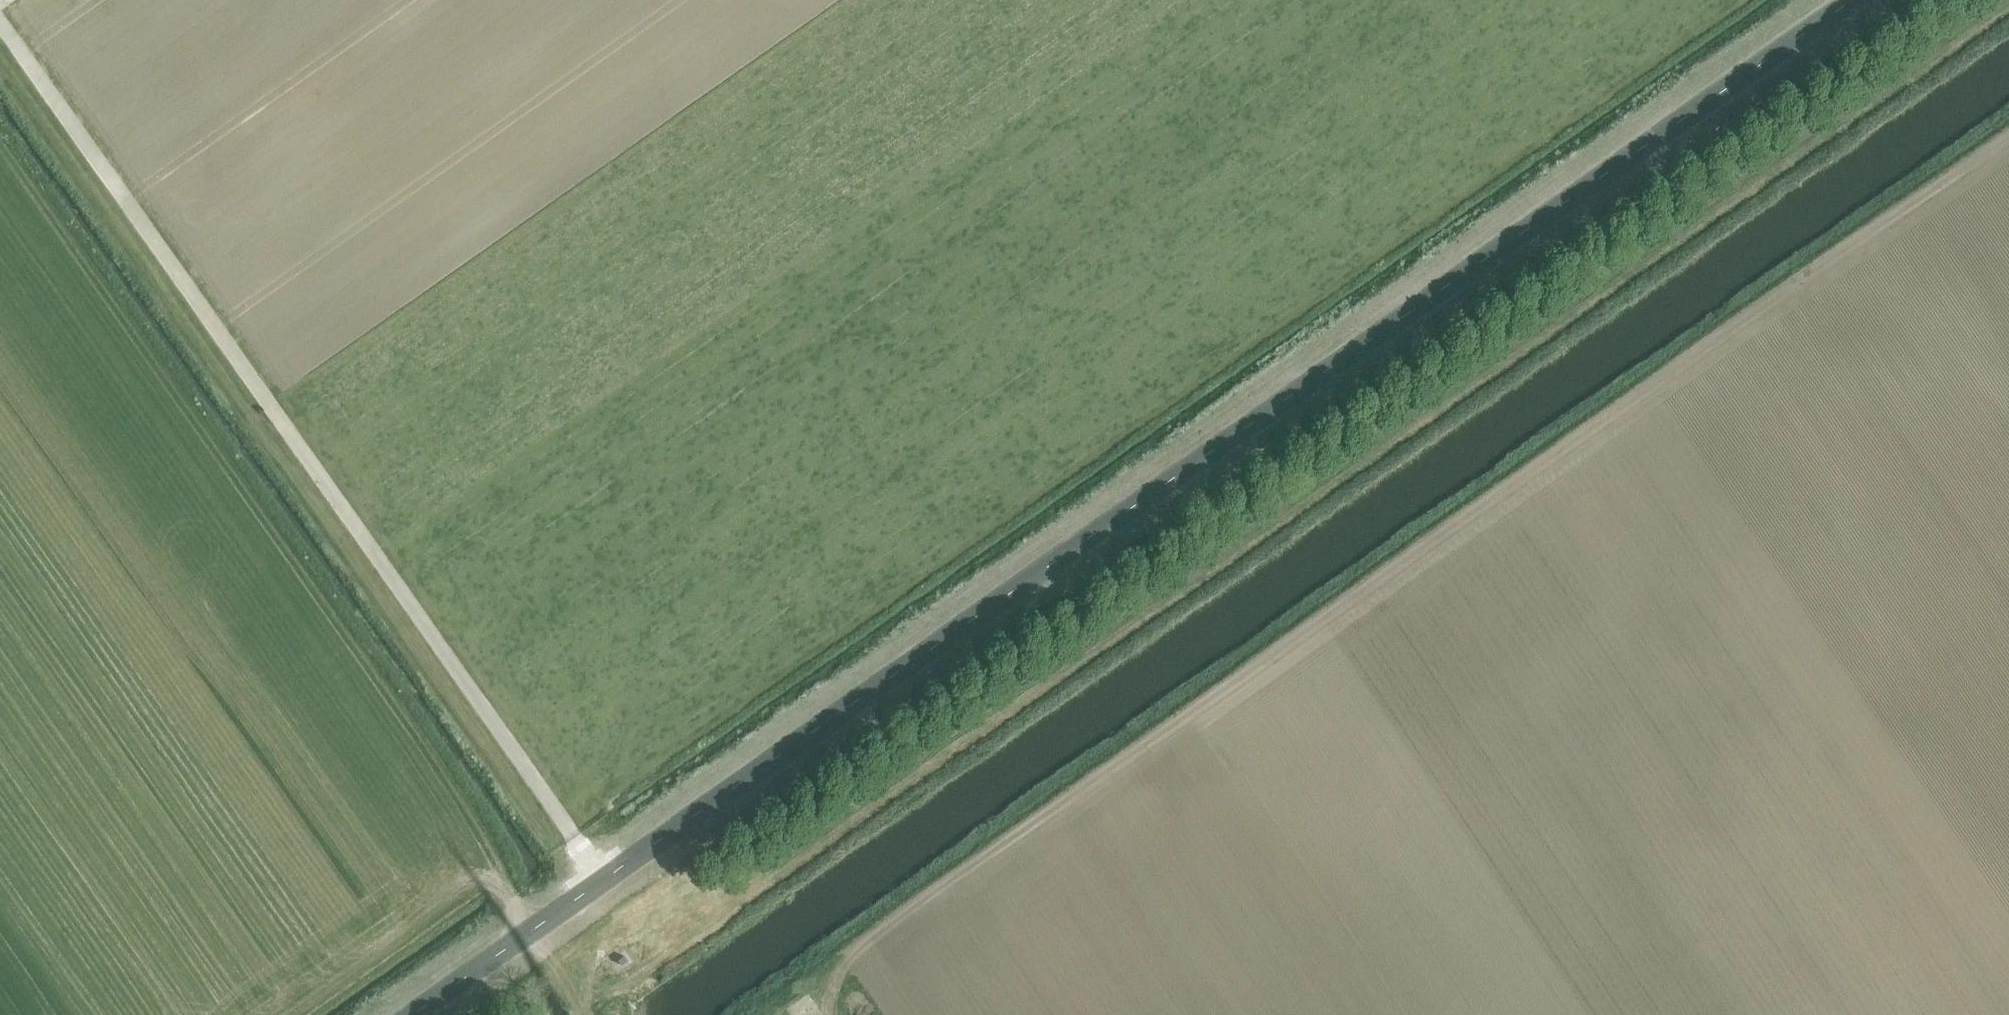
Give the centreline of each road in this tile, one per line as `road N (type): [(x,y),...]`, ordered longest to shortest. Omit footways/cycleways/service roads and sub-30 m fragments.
road 1 (unclassified): [(410,1014),(1851,0)]

